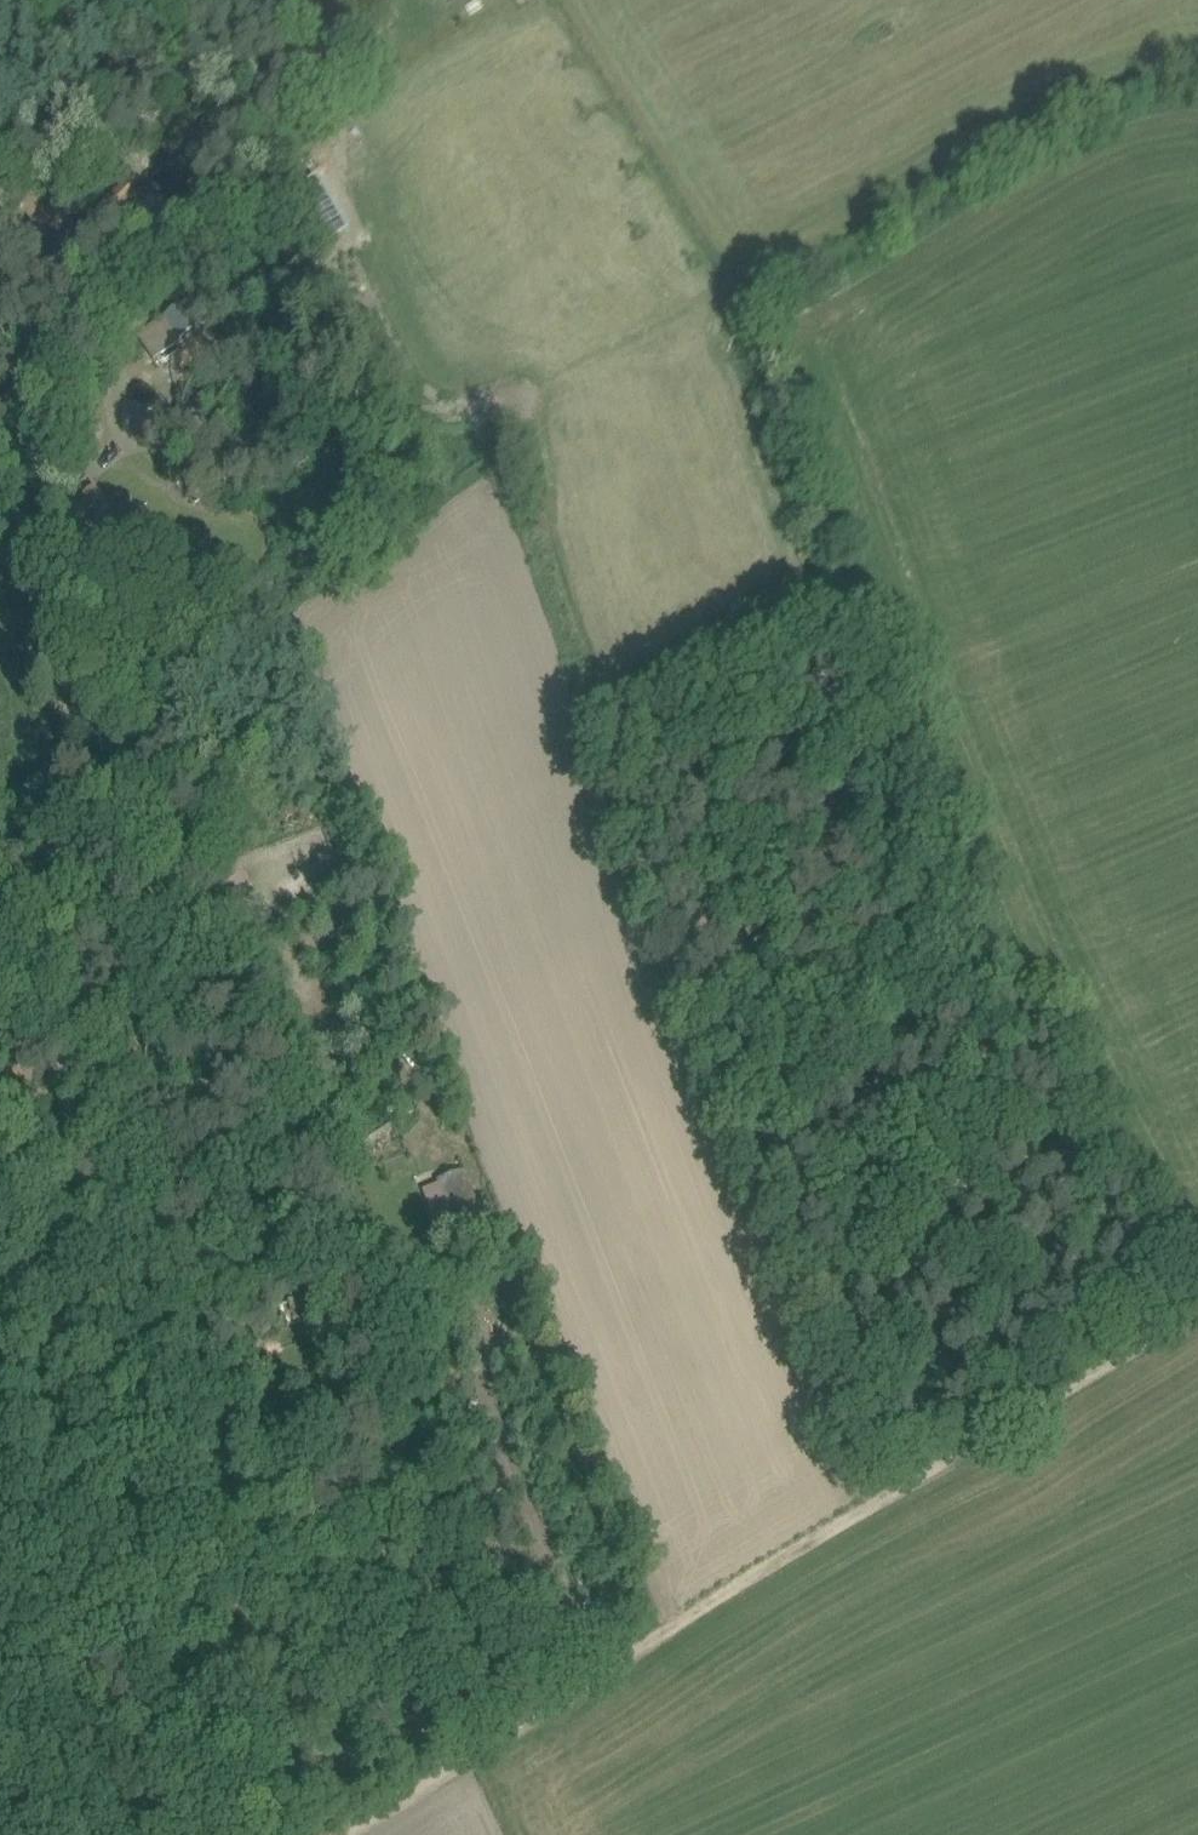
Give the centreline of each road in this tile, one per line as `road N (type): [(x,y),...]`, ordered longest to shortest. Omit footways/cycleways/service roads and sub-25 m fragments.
road 1 (track): [(1197,1303),(718,1580),(345,1834)]
road 2 (unclassified): [(0,199),(178,0)]

